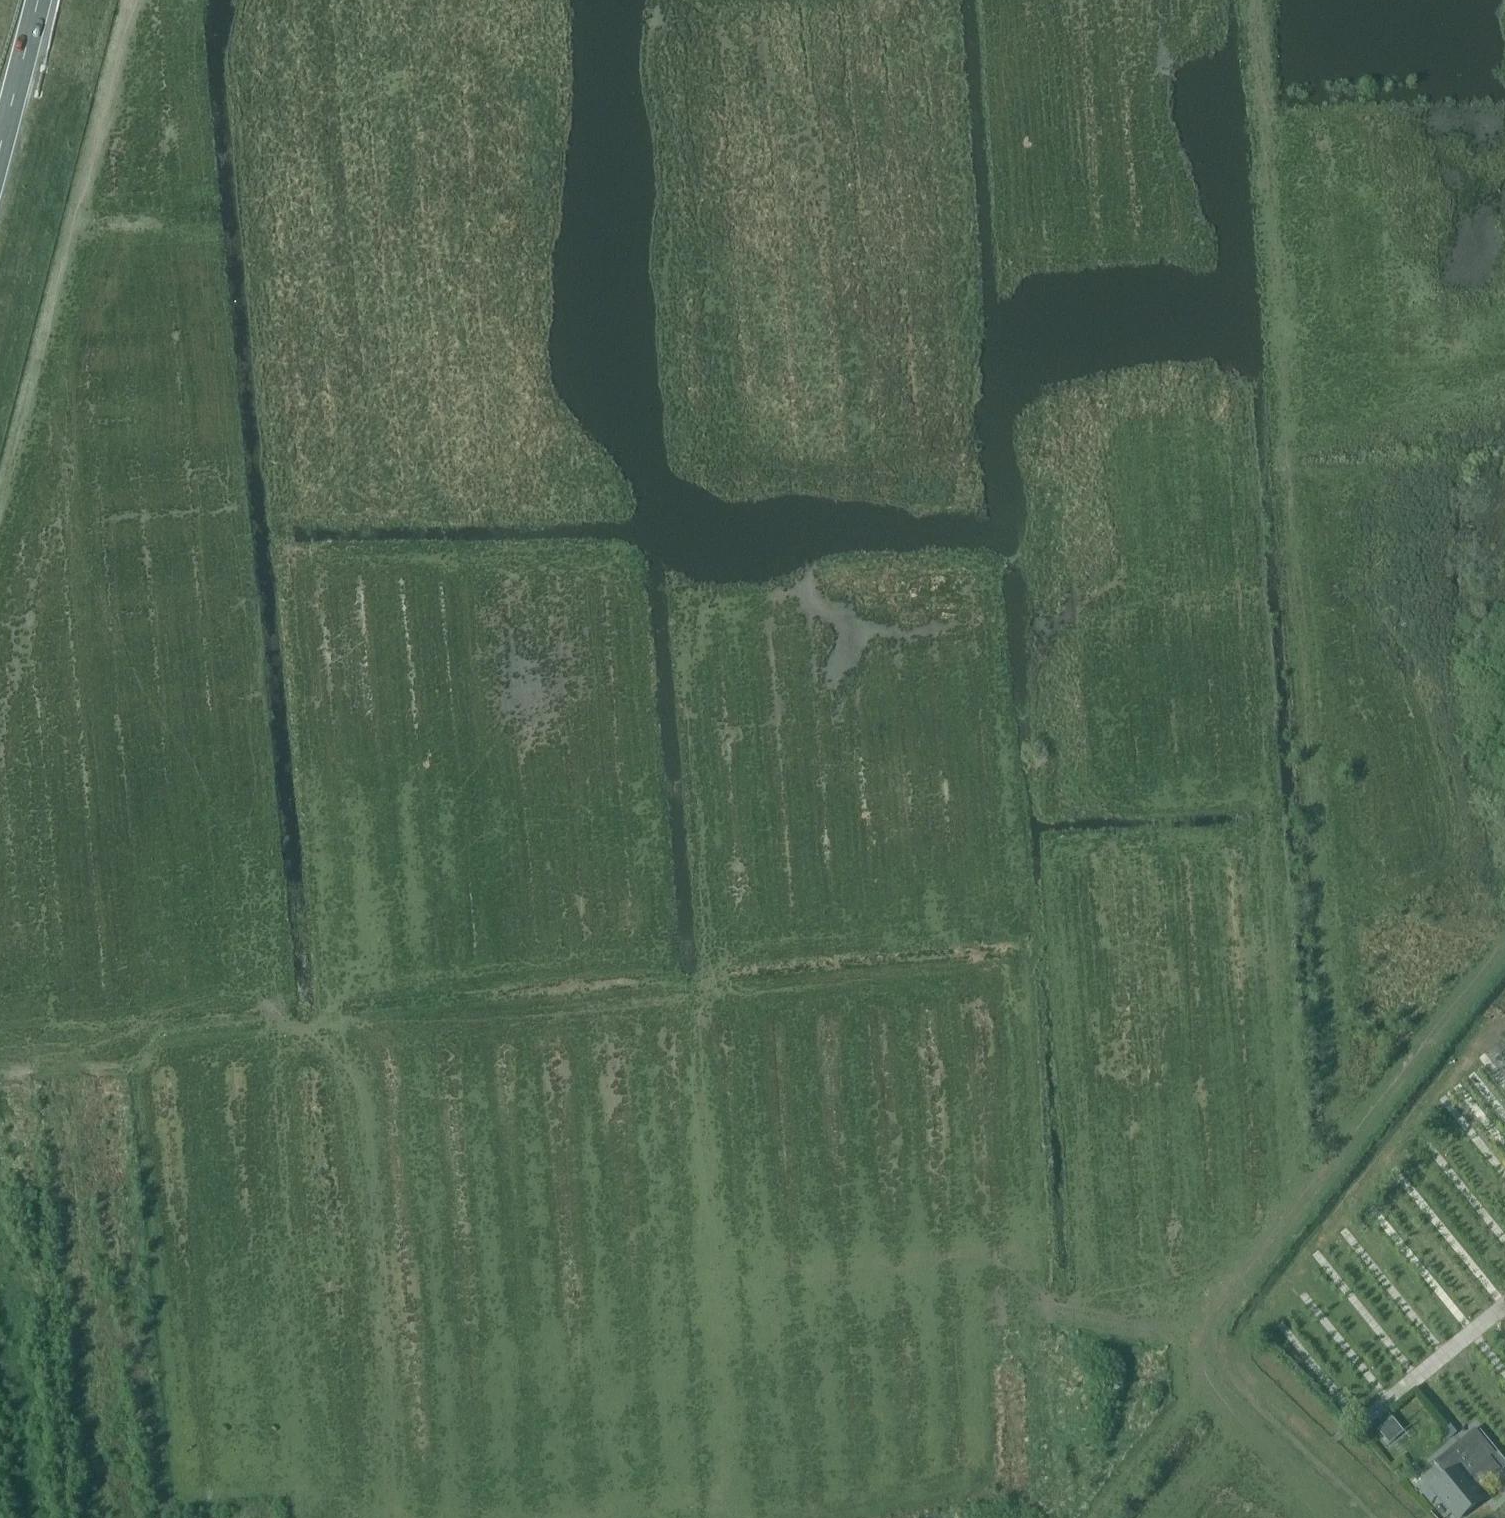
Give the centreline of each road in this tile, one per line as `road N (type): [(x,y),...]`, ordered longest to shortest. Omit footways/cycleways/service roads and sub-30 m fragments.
road 1 (track): [(1504,949),(1406,1063),(1210,1321),(1190,1390),(1092,1517)]
road 2 (trunk): [(0,148),(38,0)]

